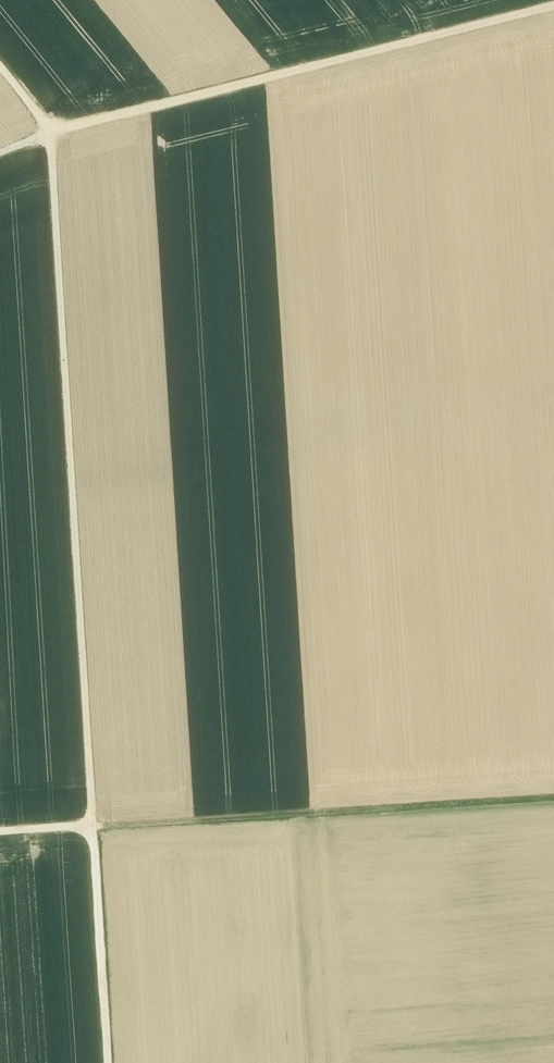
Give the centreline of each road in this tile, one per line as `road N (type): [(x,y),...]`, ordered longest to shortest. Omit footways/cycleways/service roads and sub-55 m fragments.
road 1 (track): [(93,826),(50,132),(0,67)]
road 2 (track): [(0,152),(50,132),(553,6)]
road 3 (track): [(553,798),(93,826)]
road 4 (track): [(108,1062),(93,826)]

